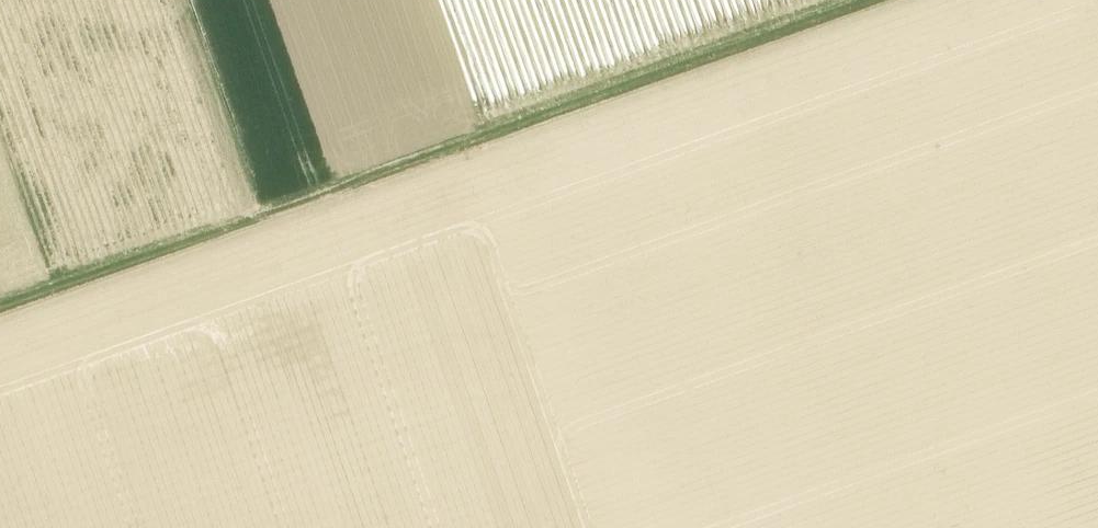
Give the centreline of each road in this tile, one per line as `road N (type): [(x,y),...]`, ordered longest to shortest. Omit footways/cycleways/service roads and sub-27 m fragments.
road 1 (track): [(0,305),(866,0)]

